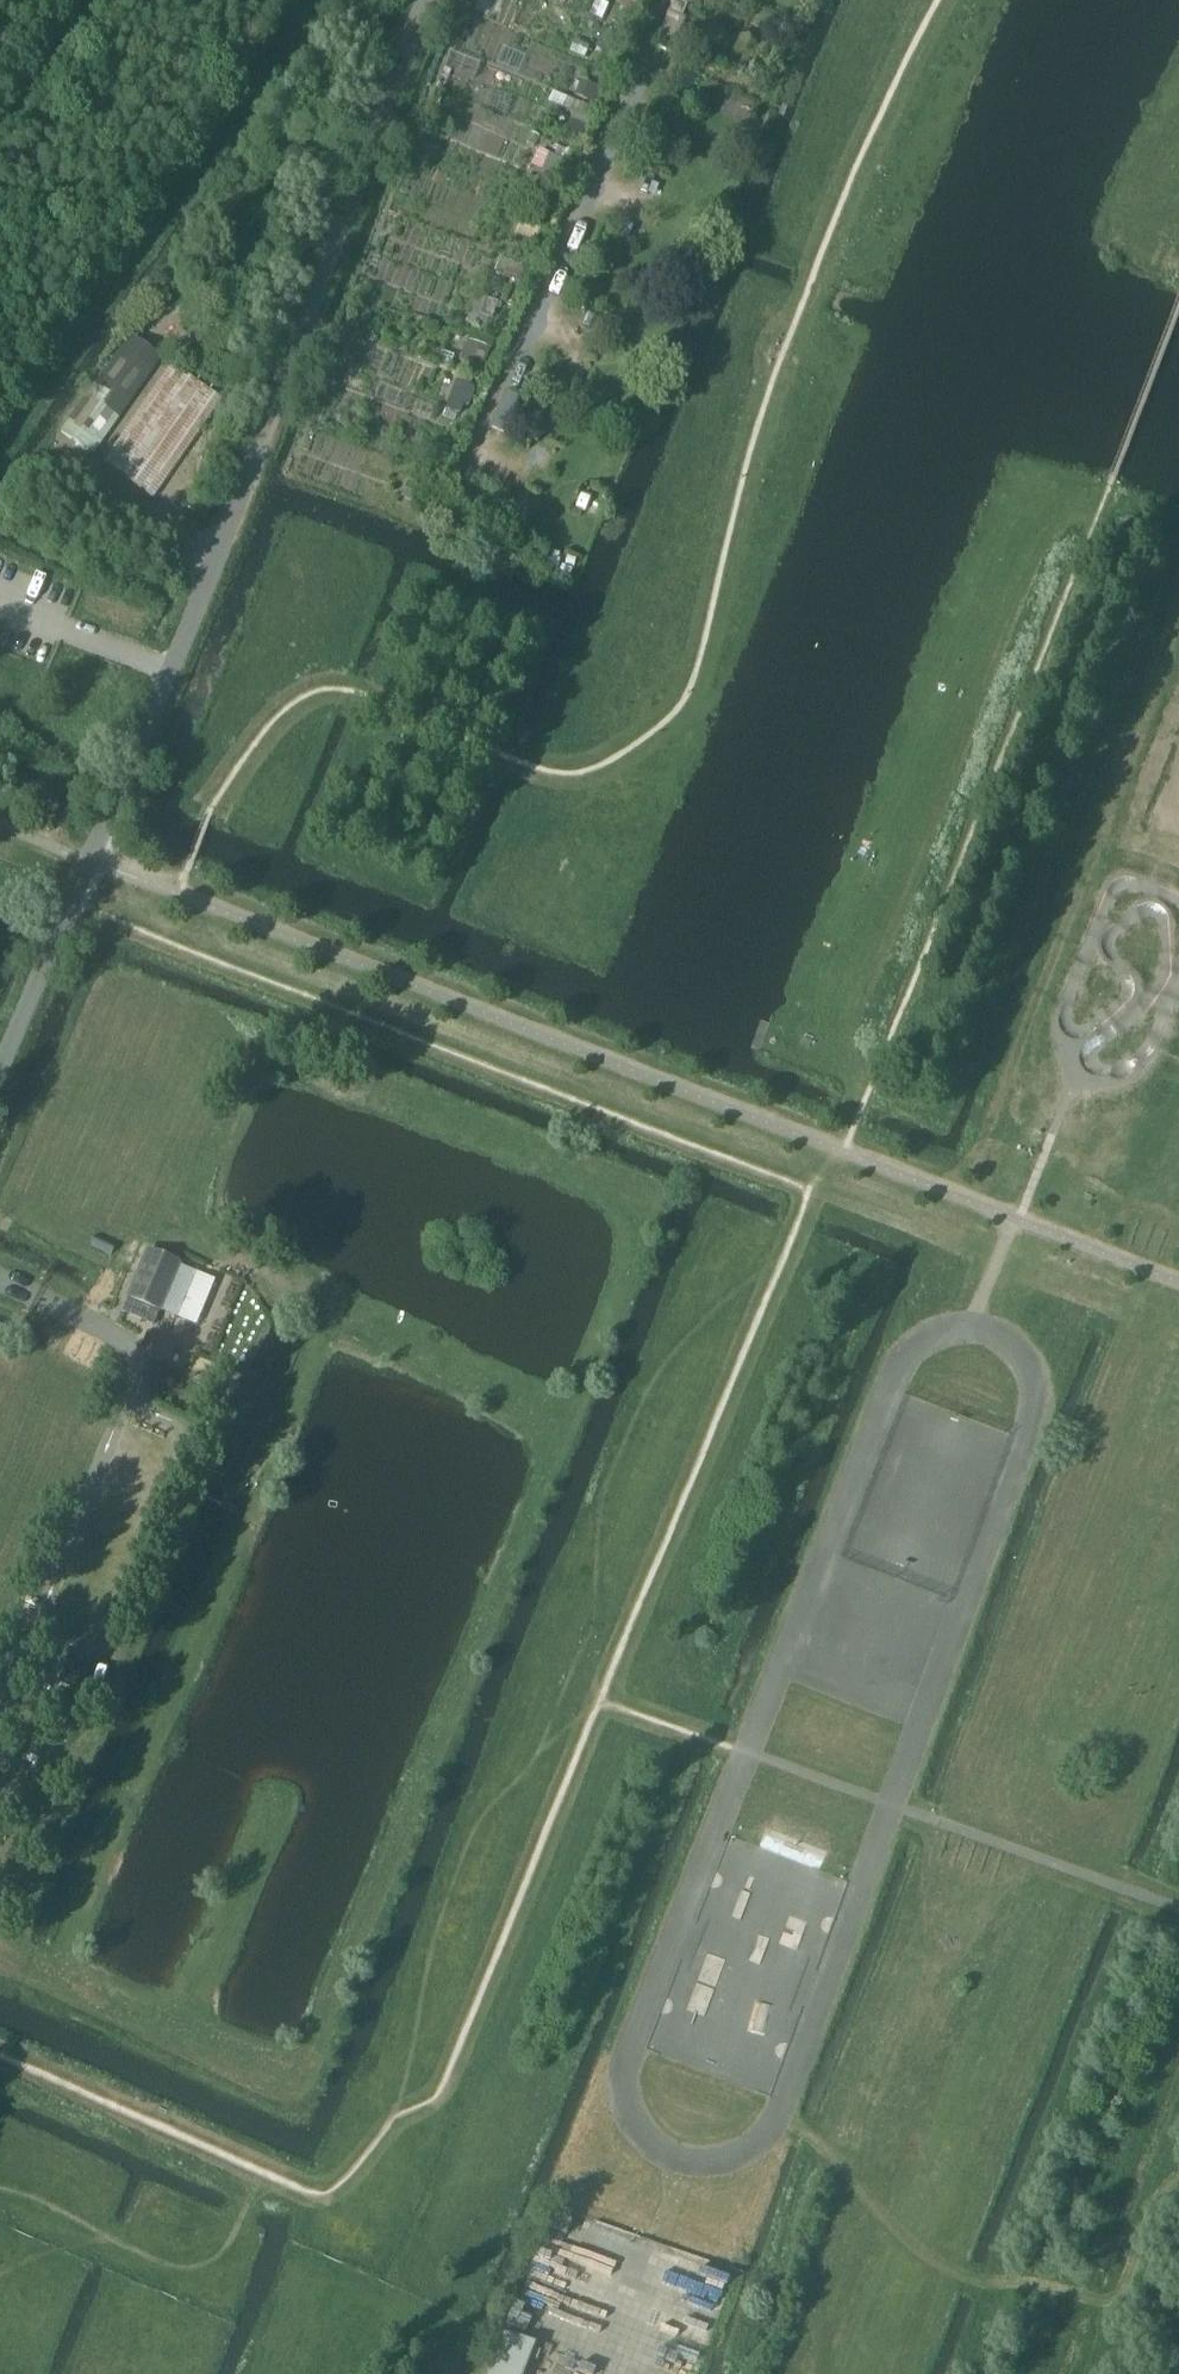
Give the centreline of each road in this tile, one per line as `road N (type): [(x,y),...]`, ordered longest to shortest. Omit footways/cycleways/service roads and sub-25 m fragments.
road 1 (unclassified): [(0,1076),(306,324),(427,0)]

